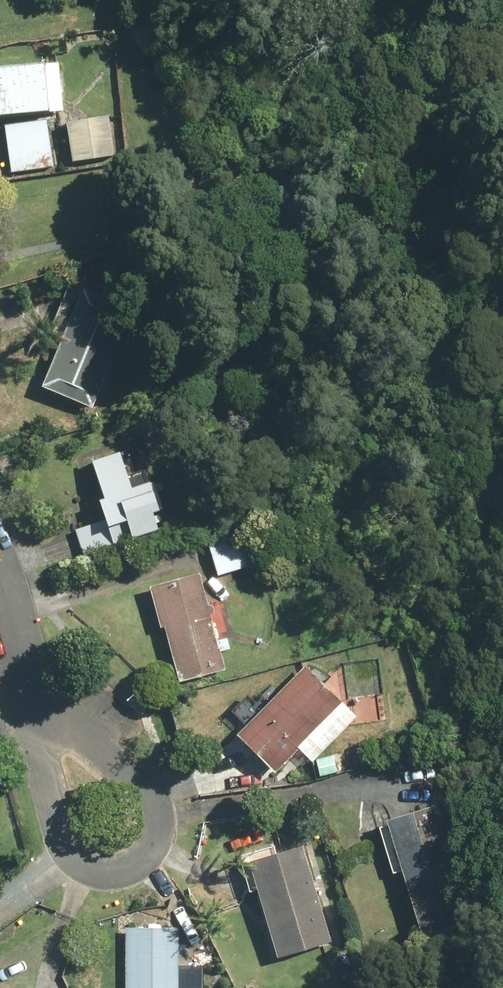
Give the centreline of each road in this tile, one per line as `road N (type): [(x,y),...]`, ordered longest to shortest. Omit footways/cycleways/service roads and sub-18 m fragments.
road 1 (residential): [(31,675),(135,774),(162,812),(161,839),(146,860),(110,872),(88,868),(66,846),(39,724)]

